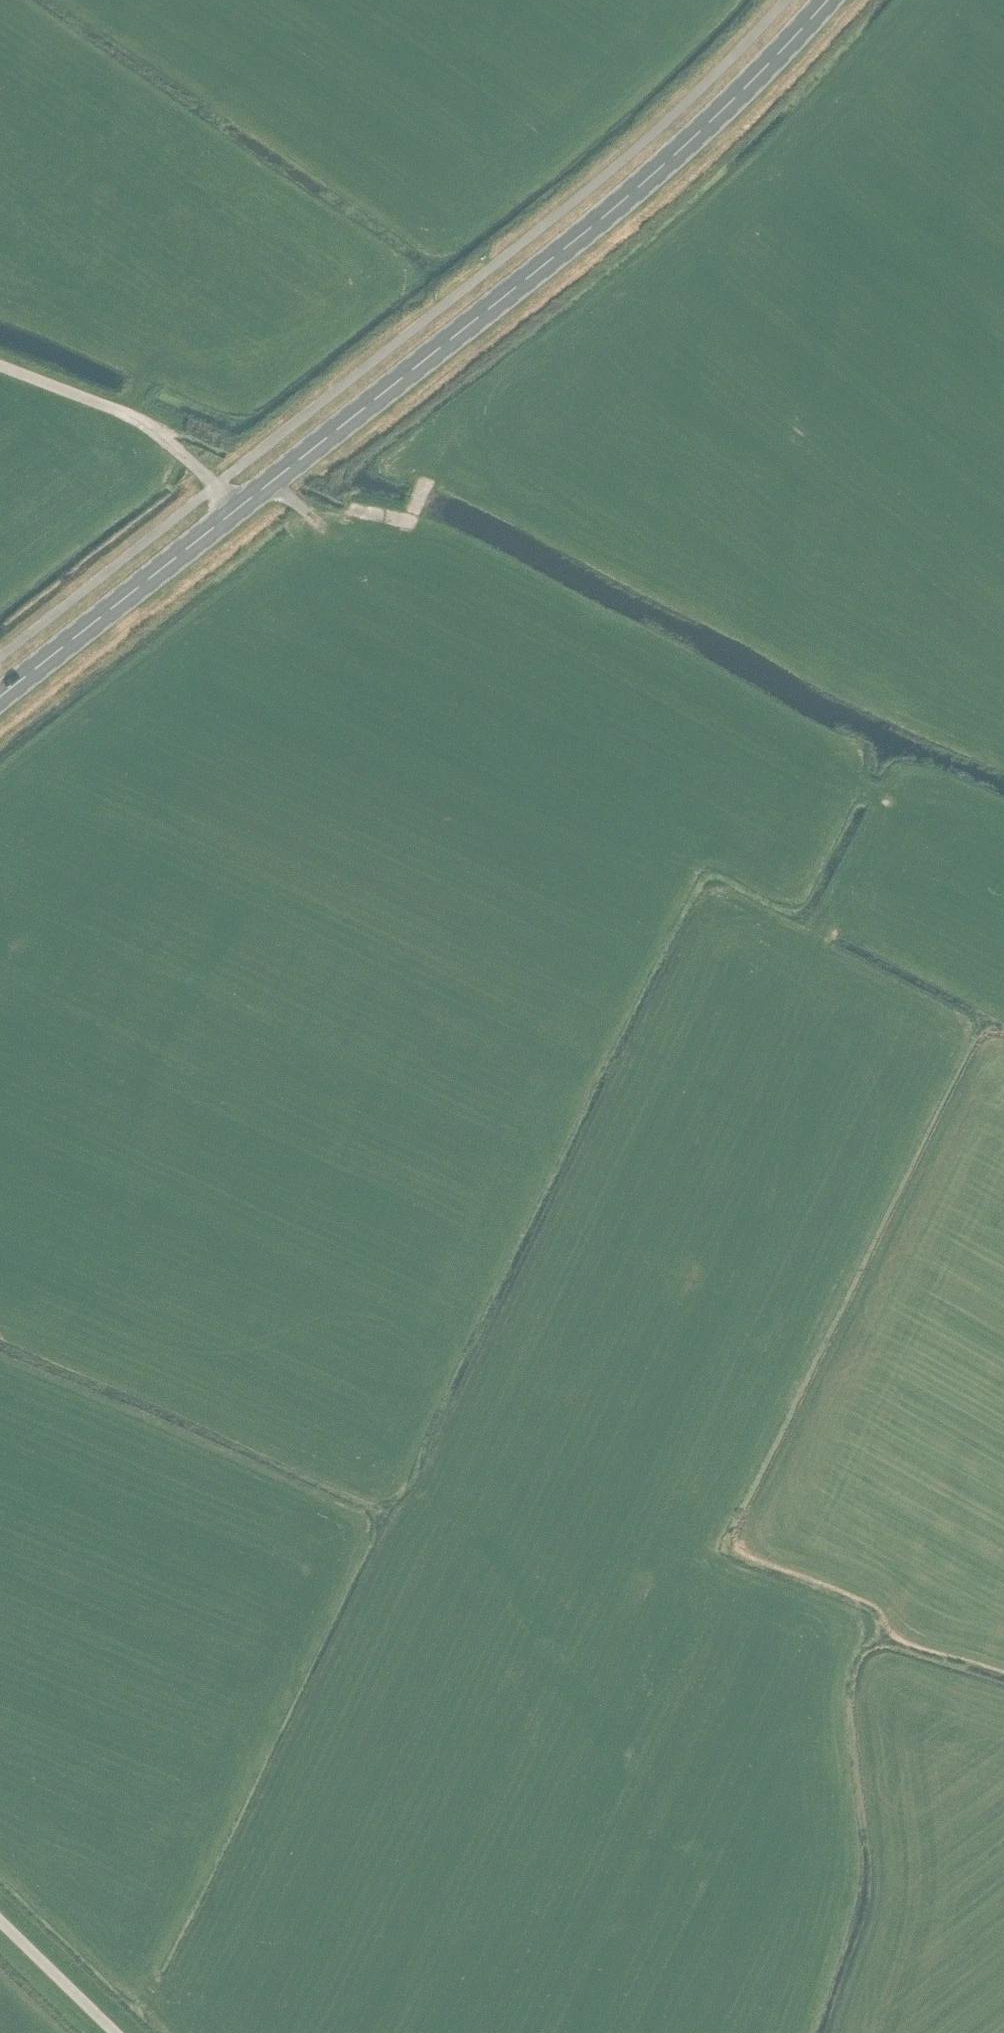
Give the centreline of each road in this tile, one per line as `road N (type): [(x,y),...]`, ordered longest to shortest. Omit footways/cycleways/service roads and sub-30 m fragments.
road 1 (secondary): [(0,698),(657,171),(827,0)]
road 2 (unclassified): [(114,2032),(0,1922)]

